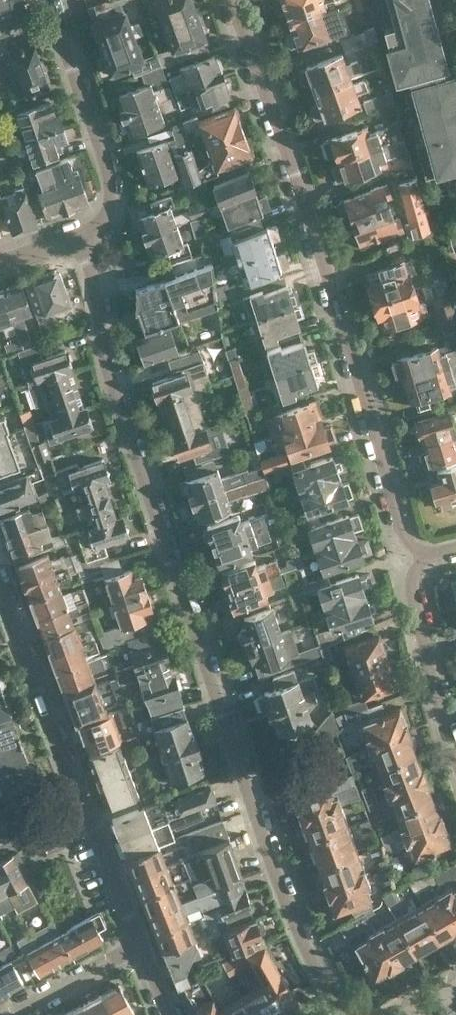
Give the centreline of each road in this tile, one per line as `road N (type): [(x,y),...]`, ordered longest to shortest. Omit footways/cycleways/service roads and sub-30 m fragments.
road 1 (residential): [(338,1014),(241,779),(103,349),(83,238)]
road 2 (residential): [(232,0),(370,407),(401,528),(427,555)]
road 3 (residential): [(83,238),(103,221),(107,168),(49,0)]
road 4 (residential): [(0,590),(77,798)]
road 5 (residential): [(455,762),(414,593),(427,555)]
road 6 (residential): [(77,798),(134,950)]
road 7 (residential): [(134,950),(11,1014)]

